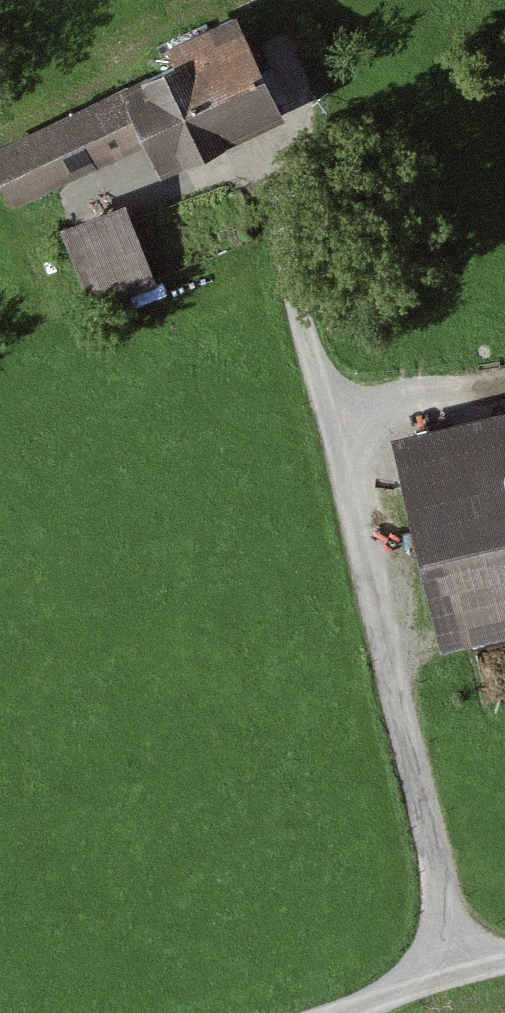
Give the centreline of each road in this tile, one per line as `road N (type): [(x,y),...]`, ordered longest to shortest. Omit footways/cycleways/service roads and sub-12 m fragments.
road 1 (track): [(266,174),(332,402),(460,972)]
road 2 (track): [(332,402),(504,369)]
road 3 (track): [(504,961),(343,1012)]

